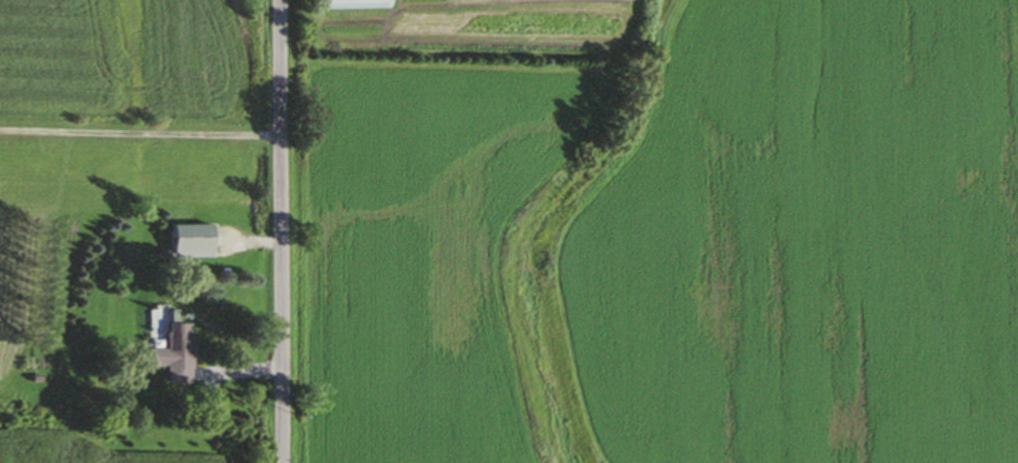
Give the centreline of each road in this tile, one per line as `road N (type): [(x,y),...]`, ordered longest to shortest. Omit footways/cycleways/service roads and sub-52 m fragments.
road 1 (residential): [(281,0),(283,462)]

